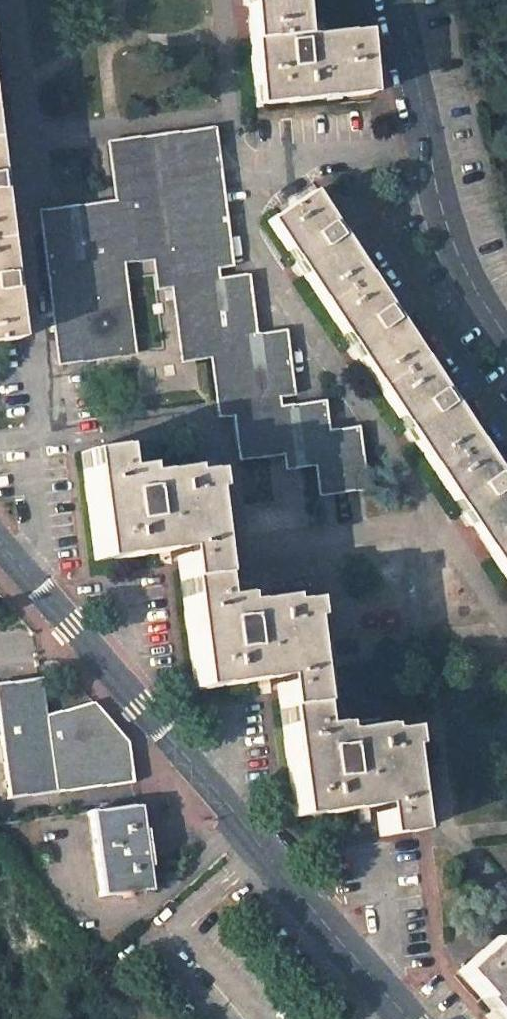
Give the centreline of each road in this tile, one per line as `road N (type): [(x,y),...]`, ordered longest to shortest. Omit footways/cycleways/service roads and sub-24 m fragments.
road 1 (unclassified): [(0,544),(409,1018)]
road 2 (unclassified): [(506,335),(442,210),(397,0)]

